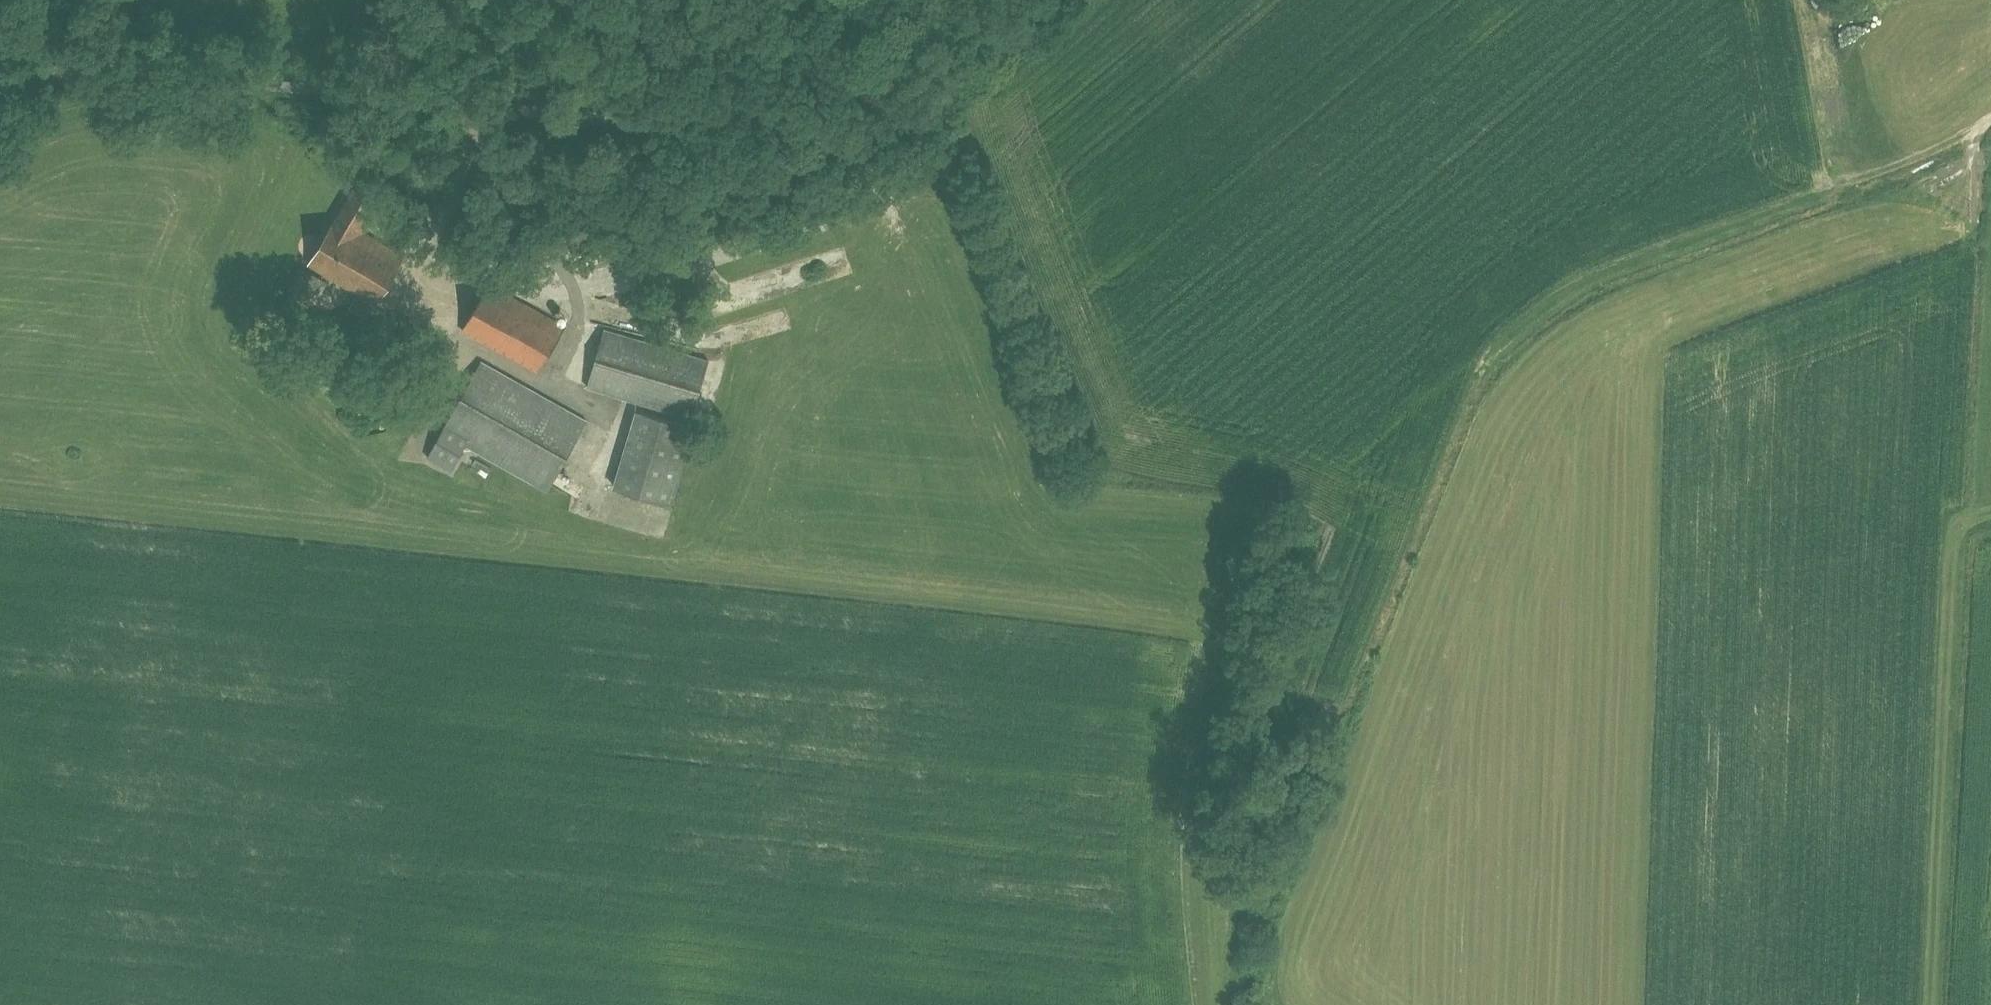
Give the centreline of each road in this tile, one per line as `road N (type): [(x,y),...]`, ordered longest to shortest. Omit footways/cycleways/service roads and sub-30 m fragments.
road 1 (unclassified): [(0,105),(36,86),(91,73),(831,142),(868,126),(1036,0)]

